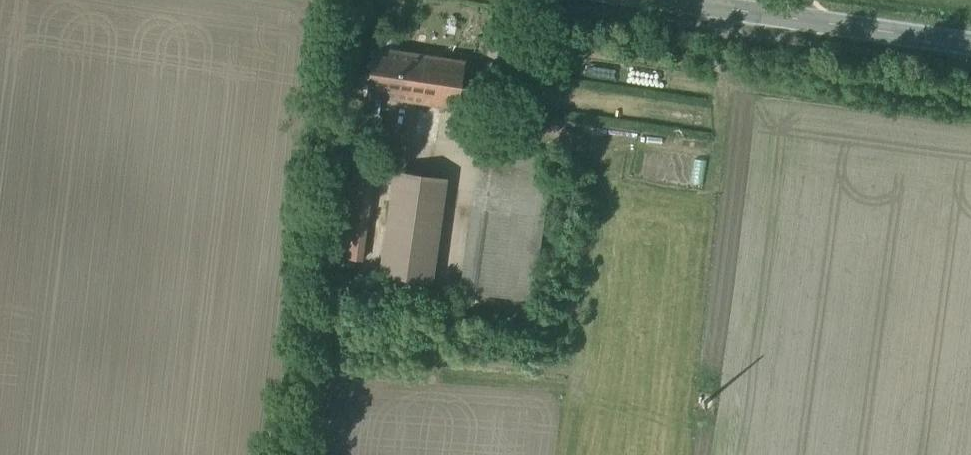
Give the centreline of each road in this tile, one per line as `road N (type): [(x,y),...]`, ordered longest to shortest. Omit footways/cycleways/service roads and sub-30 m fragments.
road 1 (secondary): [(970,47),(798,22)]
road 2 (secondary): [(798,22),(642,0)]

